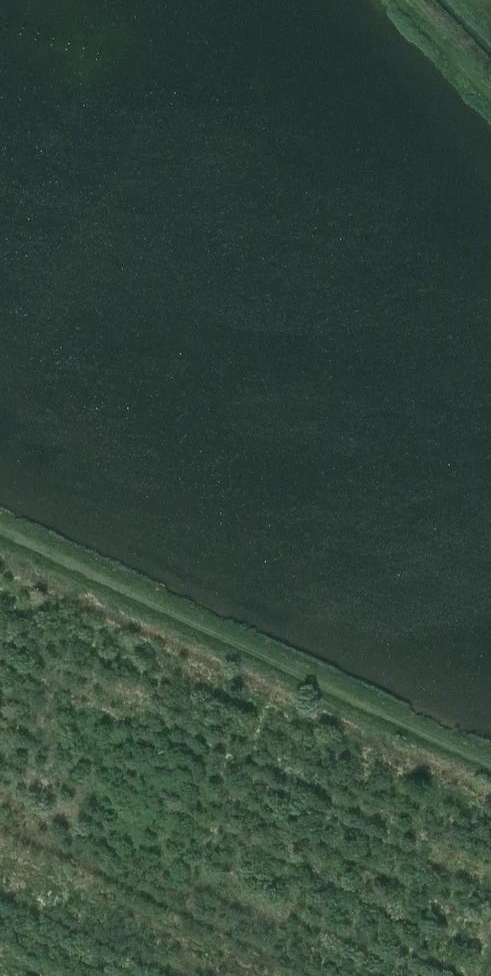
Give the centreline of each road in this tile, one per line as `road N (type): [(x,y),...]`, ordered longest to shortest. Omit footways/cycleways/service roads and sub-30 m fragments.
road 1 (track): [(490,768),(0,532)]

